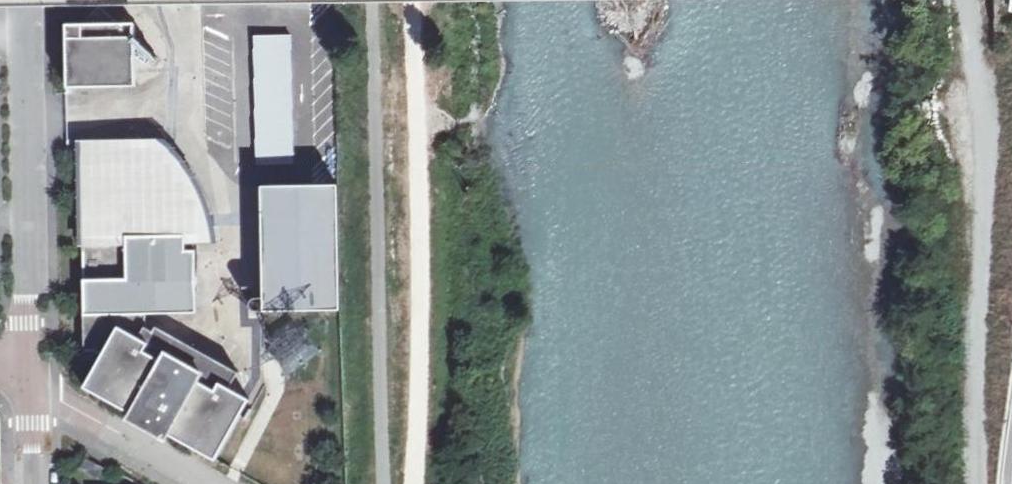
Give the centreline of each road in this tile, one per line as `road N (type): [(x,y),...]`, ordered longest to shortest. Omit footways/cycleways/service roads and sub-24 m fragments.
road 1 (track): [(978,483),(986,211),(971,0)]
road 2 (residential): [(27,395),(22,0)]
road 3 (residential): [(194,483),(27,395)]

